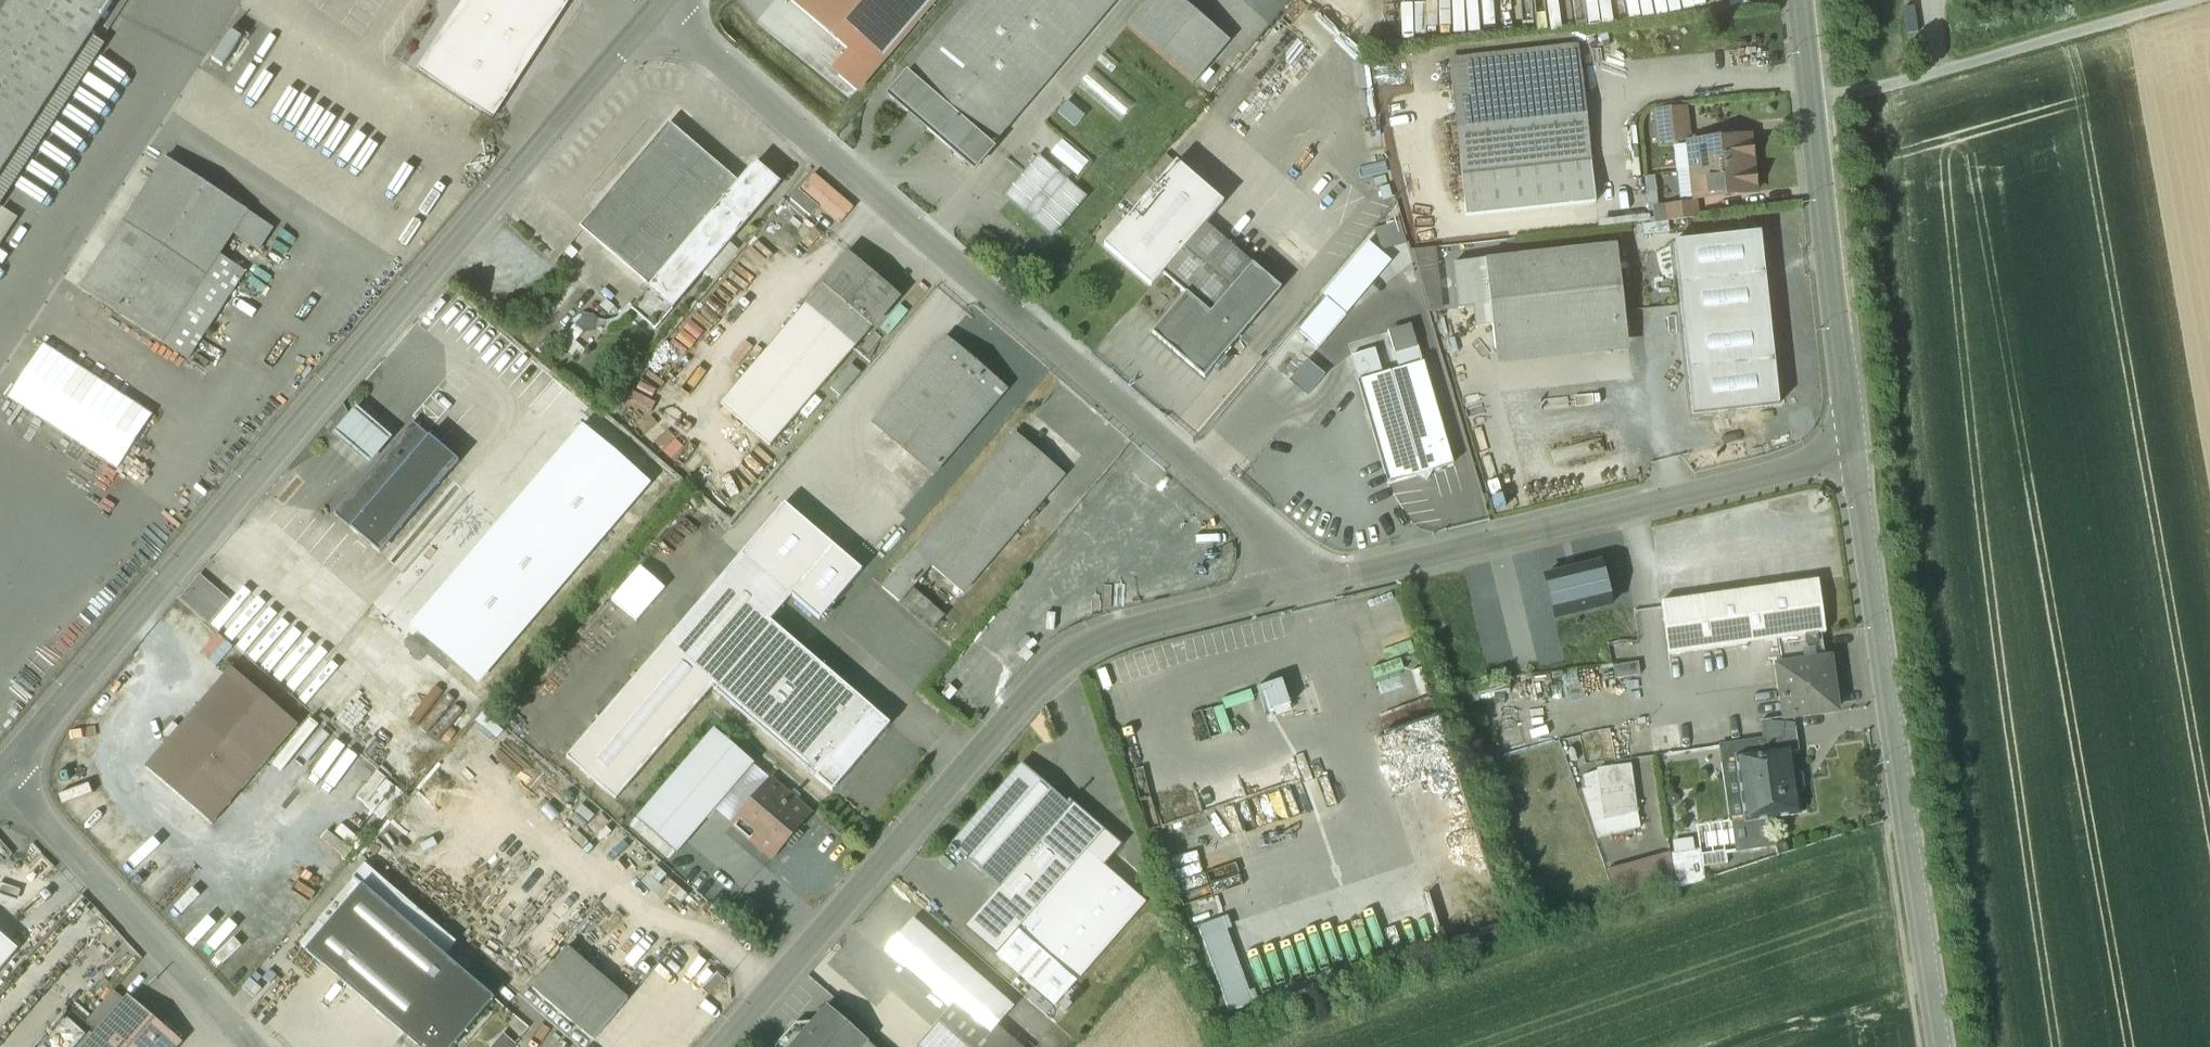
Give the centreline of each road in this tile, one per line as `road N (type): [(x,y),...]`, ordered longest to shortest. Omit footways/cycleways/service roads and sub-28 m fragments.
road 1 (unclassified): [(661,6),(2,770)]
road 2 (residential): [(1294,591),(1276,533),(855,183),(661,6)]
road 3 (residential): [(714,1046),(1053,666),(1093,645),(1294,591)]
road 4 (unclassified): [(1941,1046),(1857,459)]
road 5 (residential): [(1294,591),(1857,459)]
road 6 (unclassified): [(1857,459),(1801,0)]
road 7 (track): [(2184,0),(1813,105)]
road 8 (residential): [(254,1046),(2,770)]

